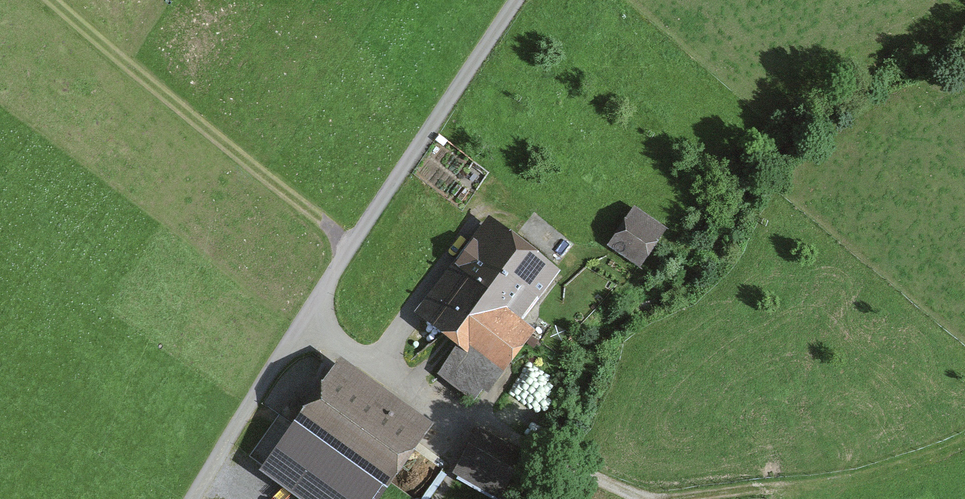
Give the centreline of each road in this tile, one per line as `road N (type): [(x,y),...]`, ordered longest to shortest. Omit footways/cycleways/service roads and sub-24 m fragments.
road 1 (unclassified): [(509,0),(353,229),(185,498)]
road 2 (track): [(297,321),(642,498)]
road 3 (track): [(677,498),(868,473),(964,440)]

